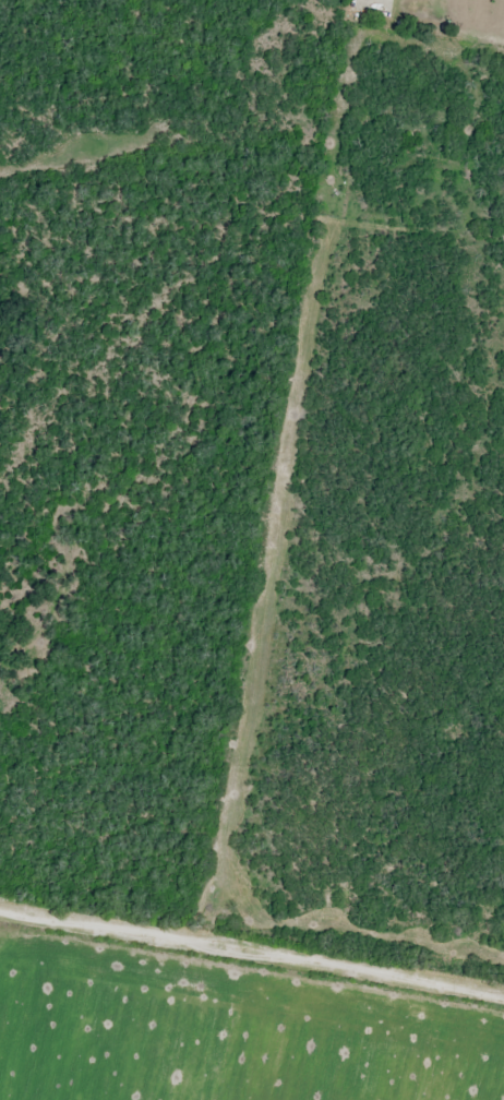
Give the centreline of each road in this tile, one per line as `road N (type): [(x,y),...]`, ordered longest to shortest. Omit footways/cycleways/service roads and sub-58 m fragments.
road 1 (residential): [(503,997),(229,944),(0,913)]

